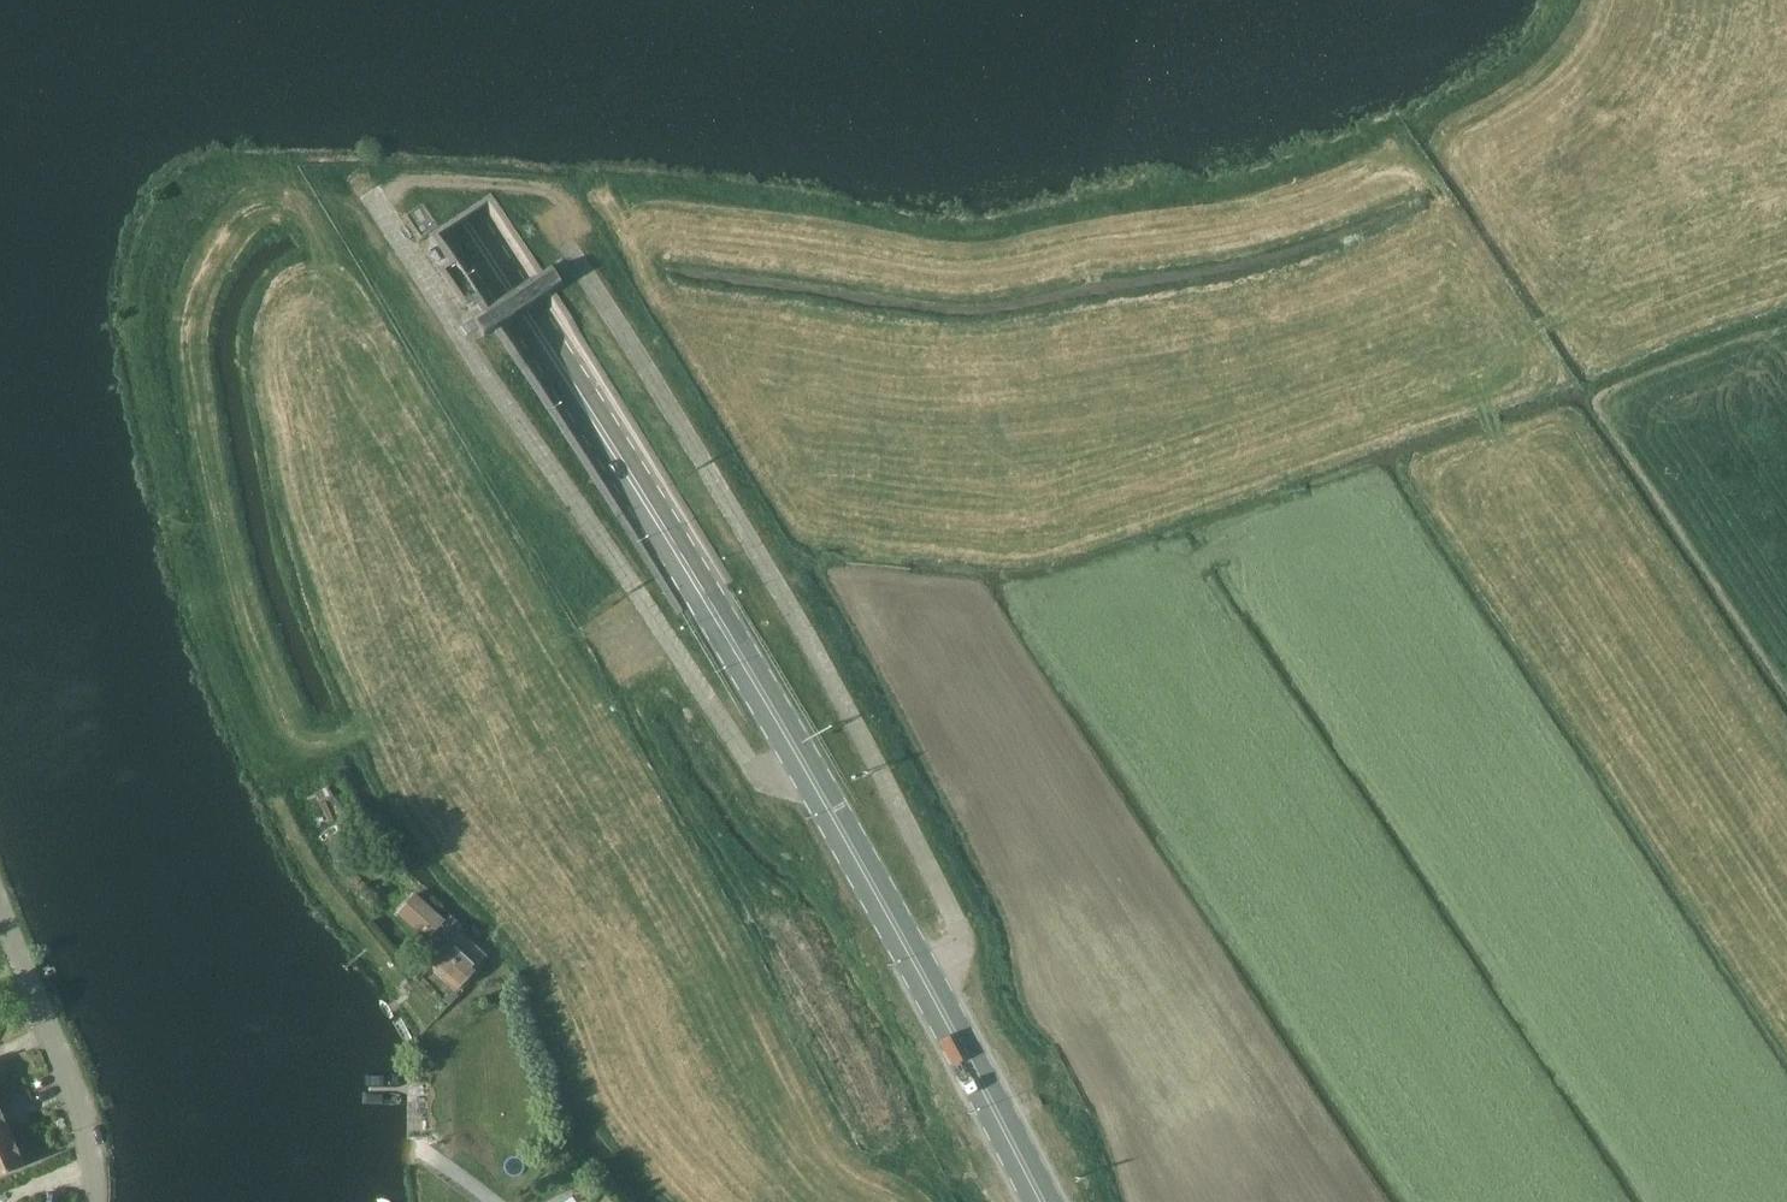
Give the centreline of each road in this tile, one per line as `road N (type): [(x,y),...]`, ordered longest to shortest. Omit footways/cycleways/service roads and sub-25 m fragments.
road 1 (primary): [(1043,1201),(880,898),(705,598),(457,225)]
road 2 (unclassified): [(0,896),(97,1162),(97,1201)]
road 3 (primary): [(310,0),(457,225)]
road 4 (track): [(374,201),(408,178),(555,190),(569,244)]

